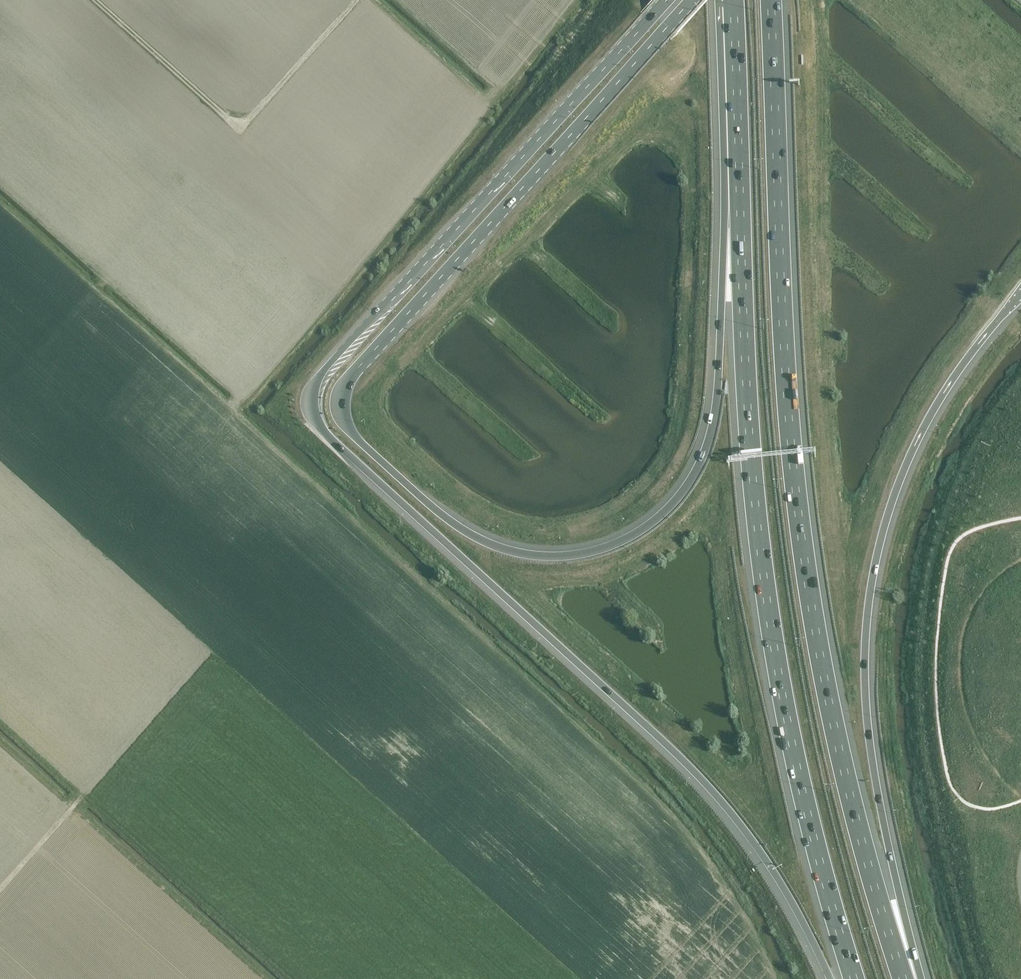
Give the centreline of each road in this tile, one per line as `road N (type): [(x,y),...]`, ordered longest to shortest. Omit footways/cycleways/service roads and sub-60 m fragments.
road 1 (motorway): [(667,0),(353,338),(317,379),(309,406),(320,429),(707,785),(758,848),(829,978)]
road 2 (motorway): [(740,190),(708,443),(693,477),(646,529),(562,557),(493,545),(446,519),(349,430),(340,400),(347,382),(692,0)]
road 3 (motorway): [(904,978),(850,795),(803,548),(771,0)]
road 4 (motorway): [(740,190),(763,572),(797,767),(855,978)]
road 5 (motorway): [(912,978),(866,703),(876,572),(922,443),(1020,299)]
road 6 (track): [(356,0),(244,126),(234,125),(93,0)]
road 7 (motorway): [(733,0),(740,190)]
road 8 (track): [(0,892),(83,798)]

